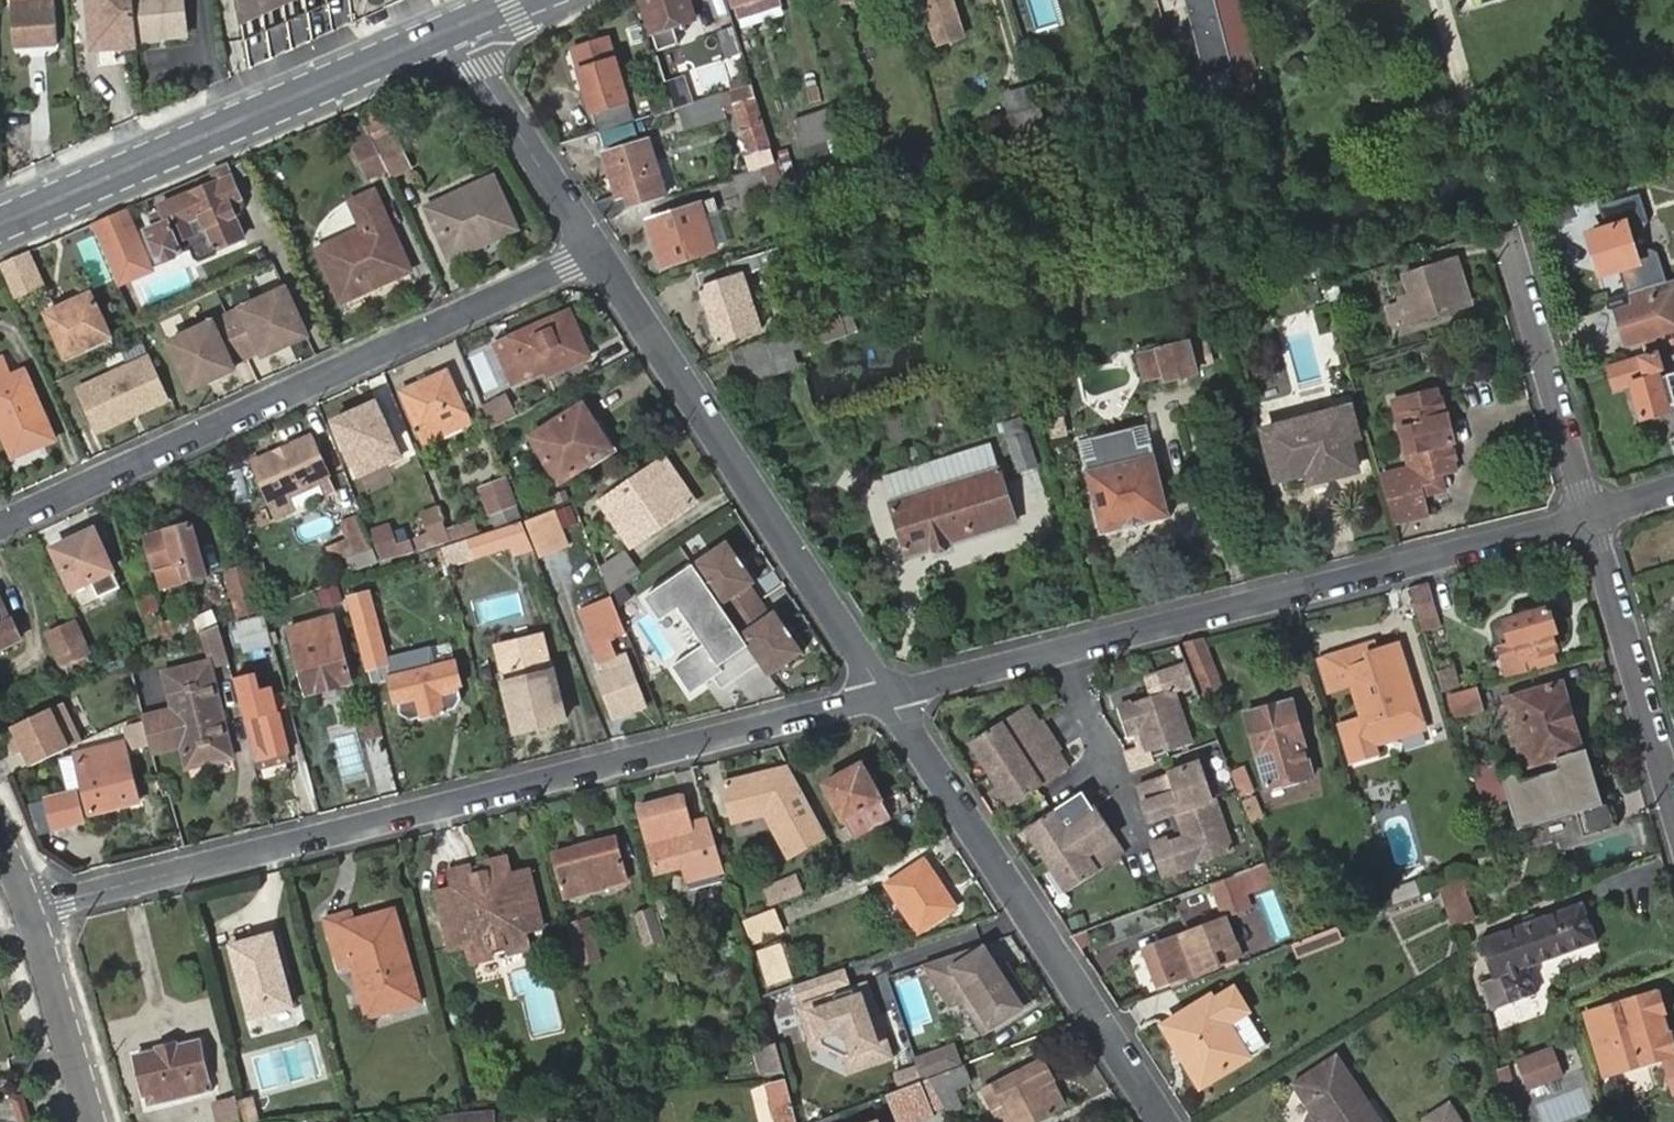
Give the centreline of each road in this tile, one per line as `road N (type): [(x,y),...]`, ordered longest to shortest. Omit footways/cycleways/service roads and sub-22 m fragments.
road 1 (residential): [(33,907),(884,693)]
road 2 (residential): [(884,693),(1593,514)]
road 3 (residential): [(0,525),(597,249)]
road 4 (residential): [(597,249),(884,693)]
road 5 (residential): [(884,693),(1167,1121)]
road 6 (secondary): [(0,227),(454,29)]
road 7 (residential): [(1673,796),(1593,514)]
road 8 (residential): [(1593,514),(1512,238)]
road 9 (residential): [(454,29),(597,249)]
road 10 (residential): [(33,907),(94,1121)]

